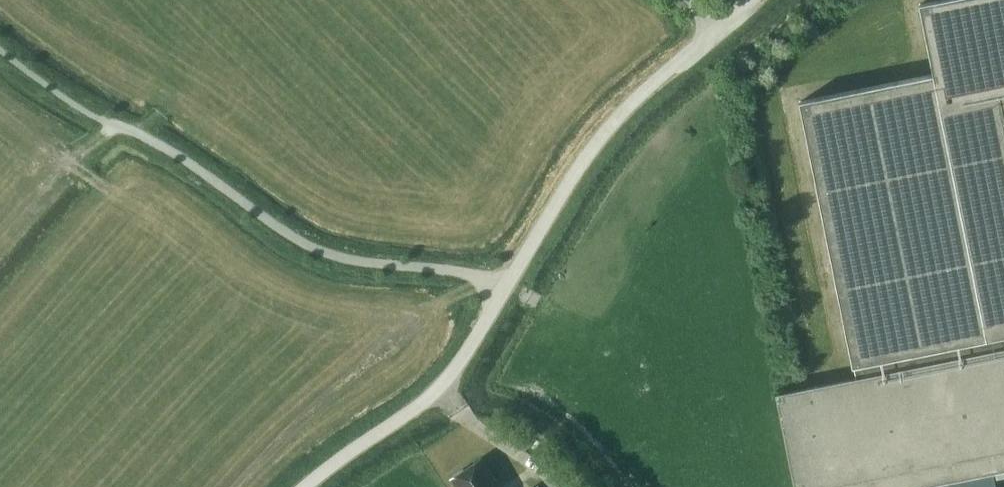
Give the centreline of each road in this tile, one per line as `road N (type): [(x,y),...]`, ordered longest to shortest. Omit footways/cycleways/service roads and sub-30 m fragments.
road 1 (unclassified): [(303,486),(436,390),(600,140),(657,76),(753,0)]

